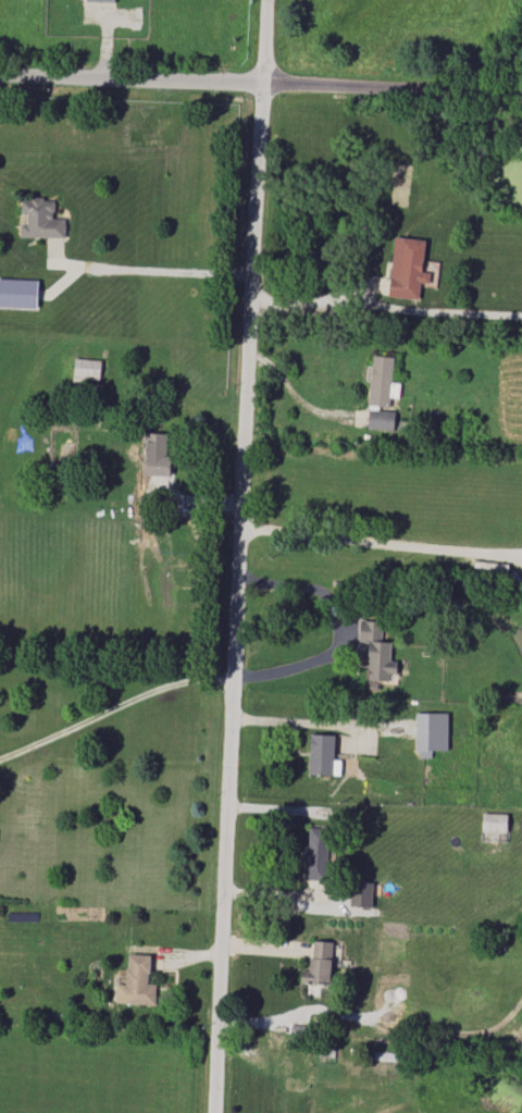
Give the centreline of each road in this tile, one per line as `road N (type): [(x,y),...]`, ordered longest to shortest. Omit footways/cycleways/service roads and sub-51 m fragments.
road 1 (residential): [(264,0),(217,1112)]
road 2 (residential): [(0,66),(521,91)]

